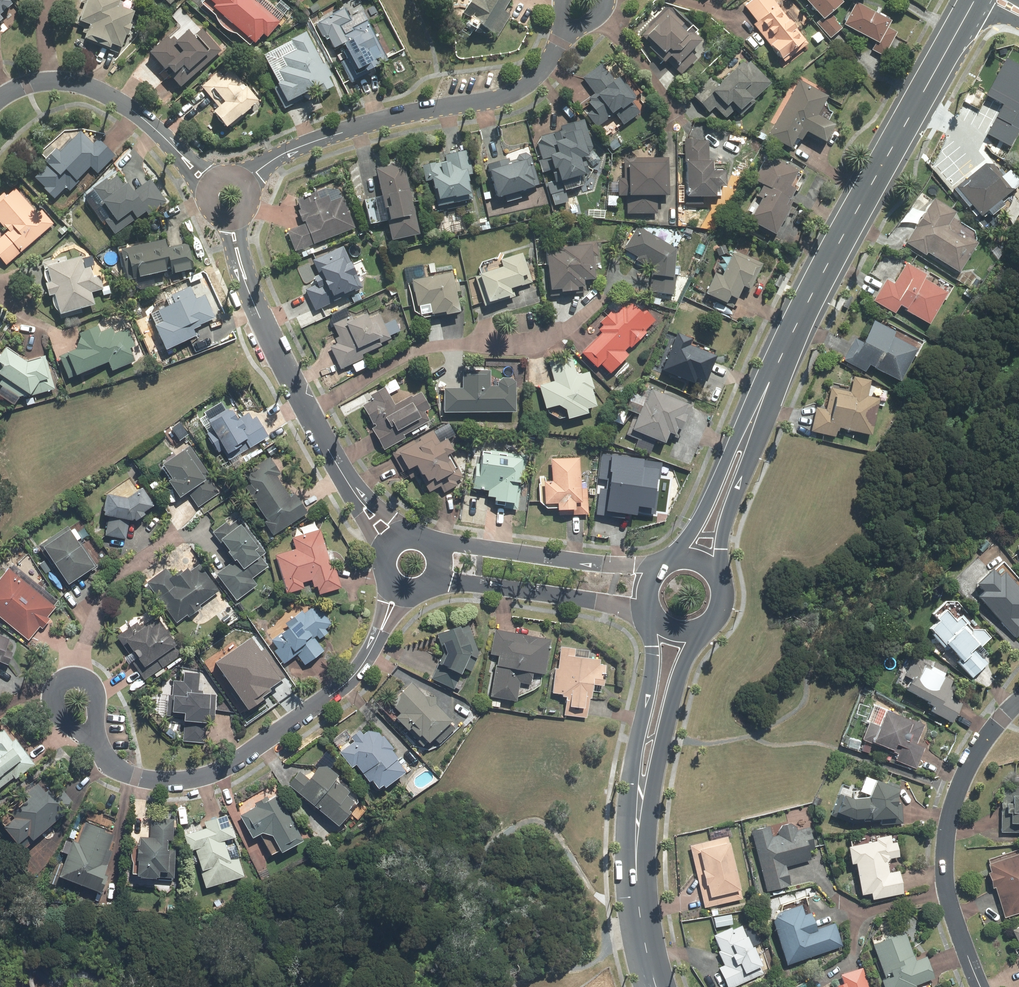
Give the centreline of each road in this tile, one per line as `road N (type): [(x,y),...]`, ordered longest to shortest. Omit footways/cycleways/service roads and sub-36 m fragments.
road 1 (secondary): [(978,0),(767,387)]
road 2 (residential): [(92,738),(112,764),(137,777),(180,782),(221,773),(351,680),(402,590)]
road 3 (residential): [(565,33),(533,81),(509,97),(327,138),(243,183)]
road 4 (residential): [(1018,704),(971,762),(948,836),(948,888),(981,986)]
road 5 (secondary): [(636,858),(633,772),(652,675),(654,620)]
road 6 (secondary): [(700,631),(678,684),(636,858)]
road 7 (residential): [(432,543),(657,569)]
road 8 (residential): [(250,294),(355,494)]
road 9 (residential): [(649,611),(436,582)]
road 10 (residential): [(0,100),(38,83),(84,87),(134,112),(176,151)]
road 11 (secondary): [(767,387),(718,575)]
road 12 (secondary): [(678,557),(767,387)]
road 13 (residential): [(92,738),(57,709),(65,681),(93,686),(96,723)]
road 14 (secondary): [(636,858),(656,986)]

